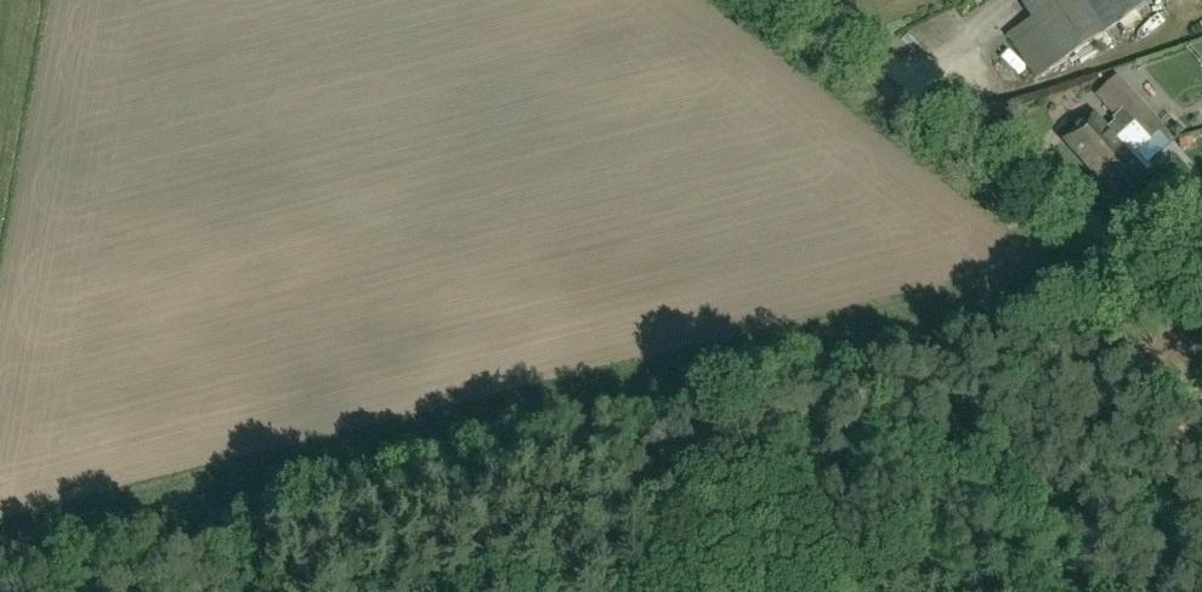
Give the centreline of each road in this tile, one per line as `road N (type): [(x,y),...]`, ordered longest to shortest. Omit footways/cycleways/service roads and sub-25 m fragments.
road 1 (unclassified): [(1146,264),(798,0)]

